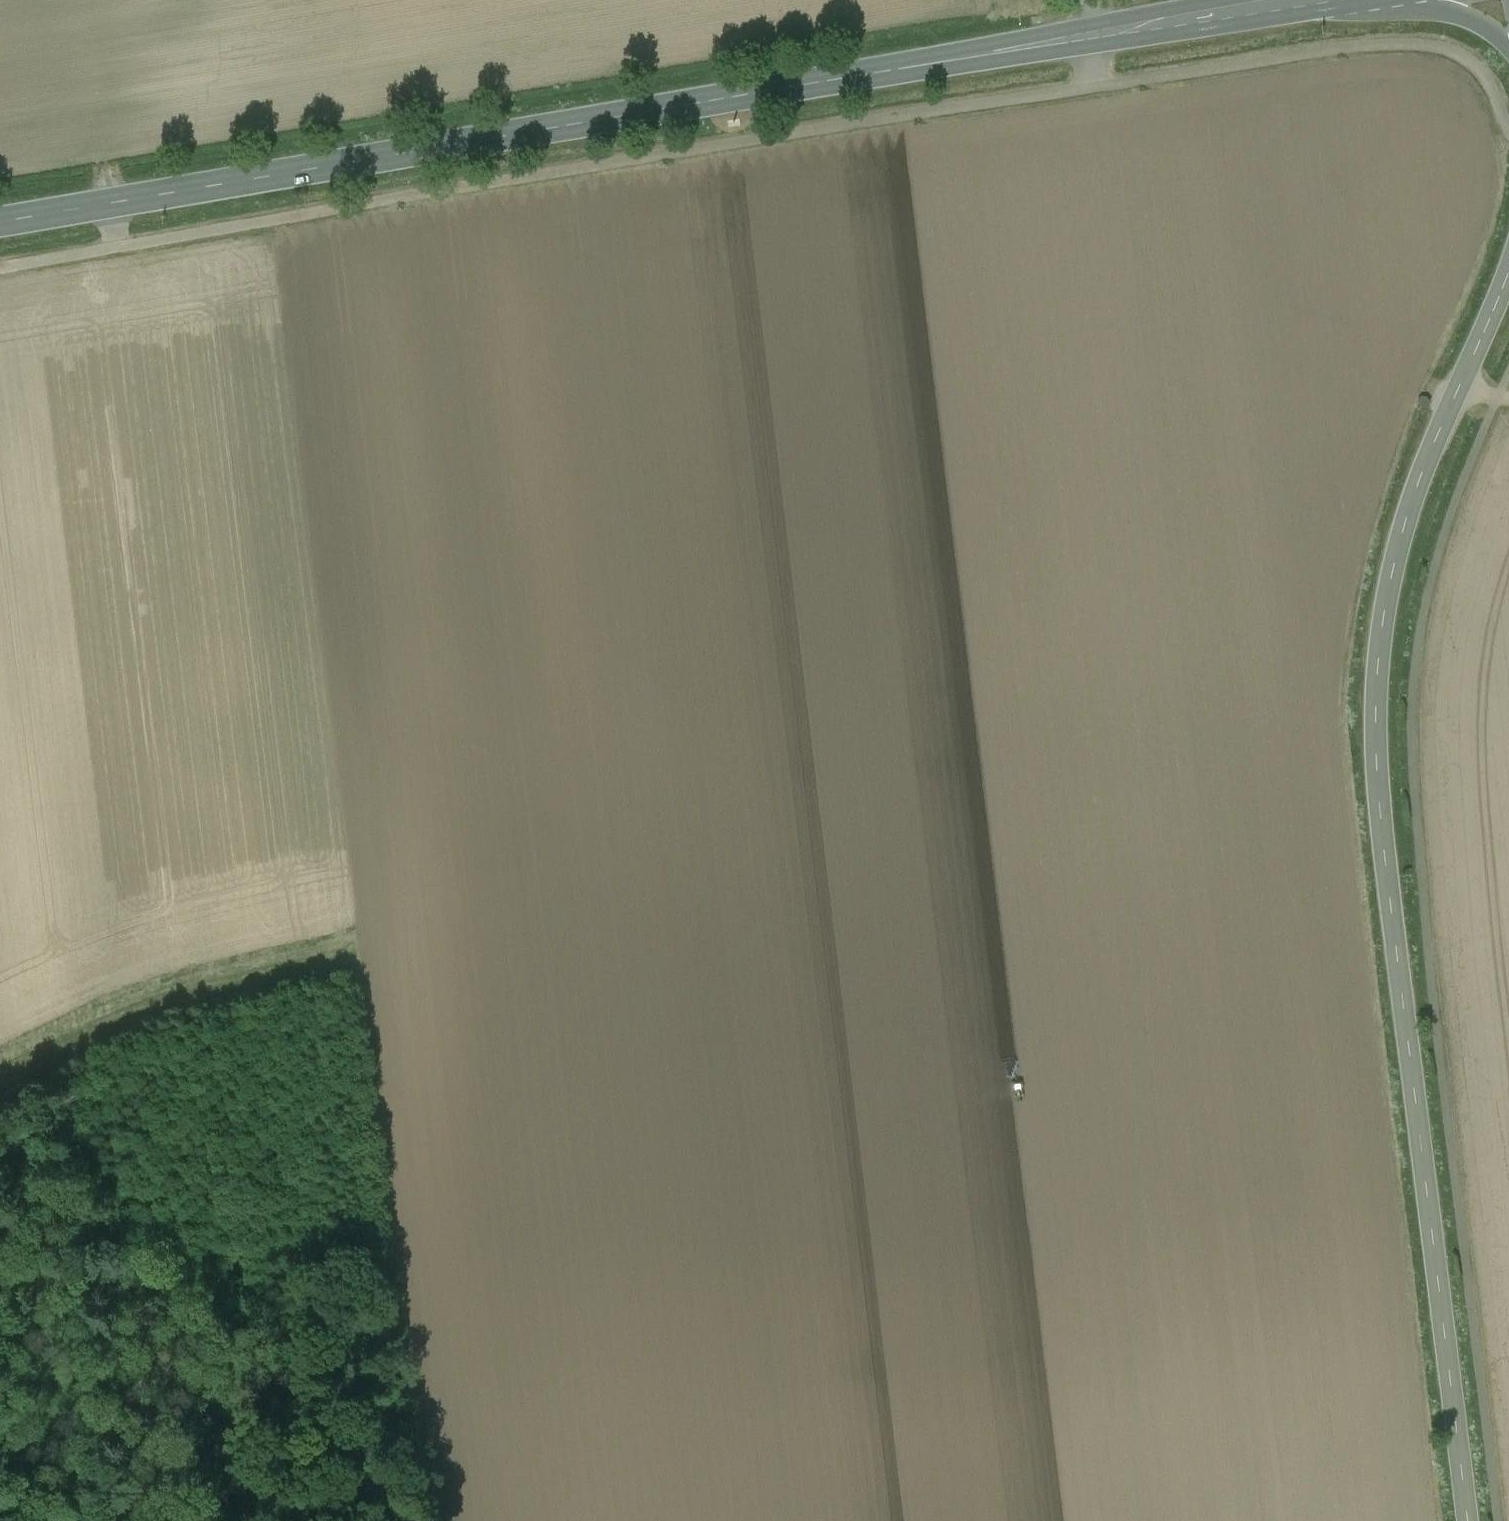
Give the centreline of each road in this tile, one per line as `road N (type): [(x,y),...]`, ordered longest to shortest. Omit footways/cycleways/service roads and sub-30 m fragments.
road 1 (primary): [(1311,0),(0,222)]
road 2 (secondary): [(1468,1520),(1375,775),(1375,716),(1380,631),(1413,497),(1508,269)]
road 3 (primary): [(1392,0),(1458,13),(1508,47)]

